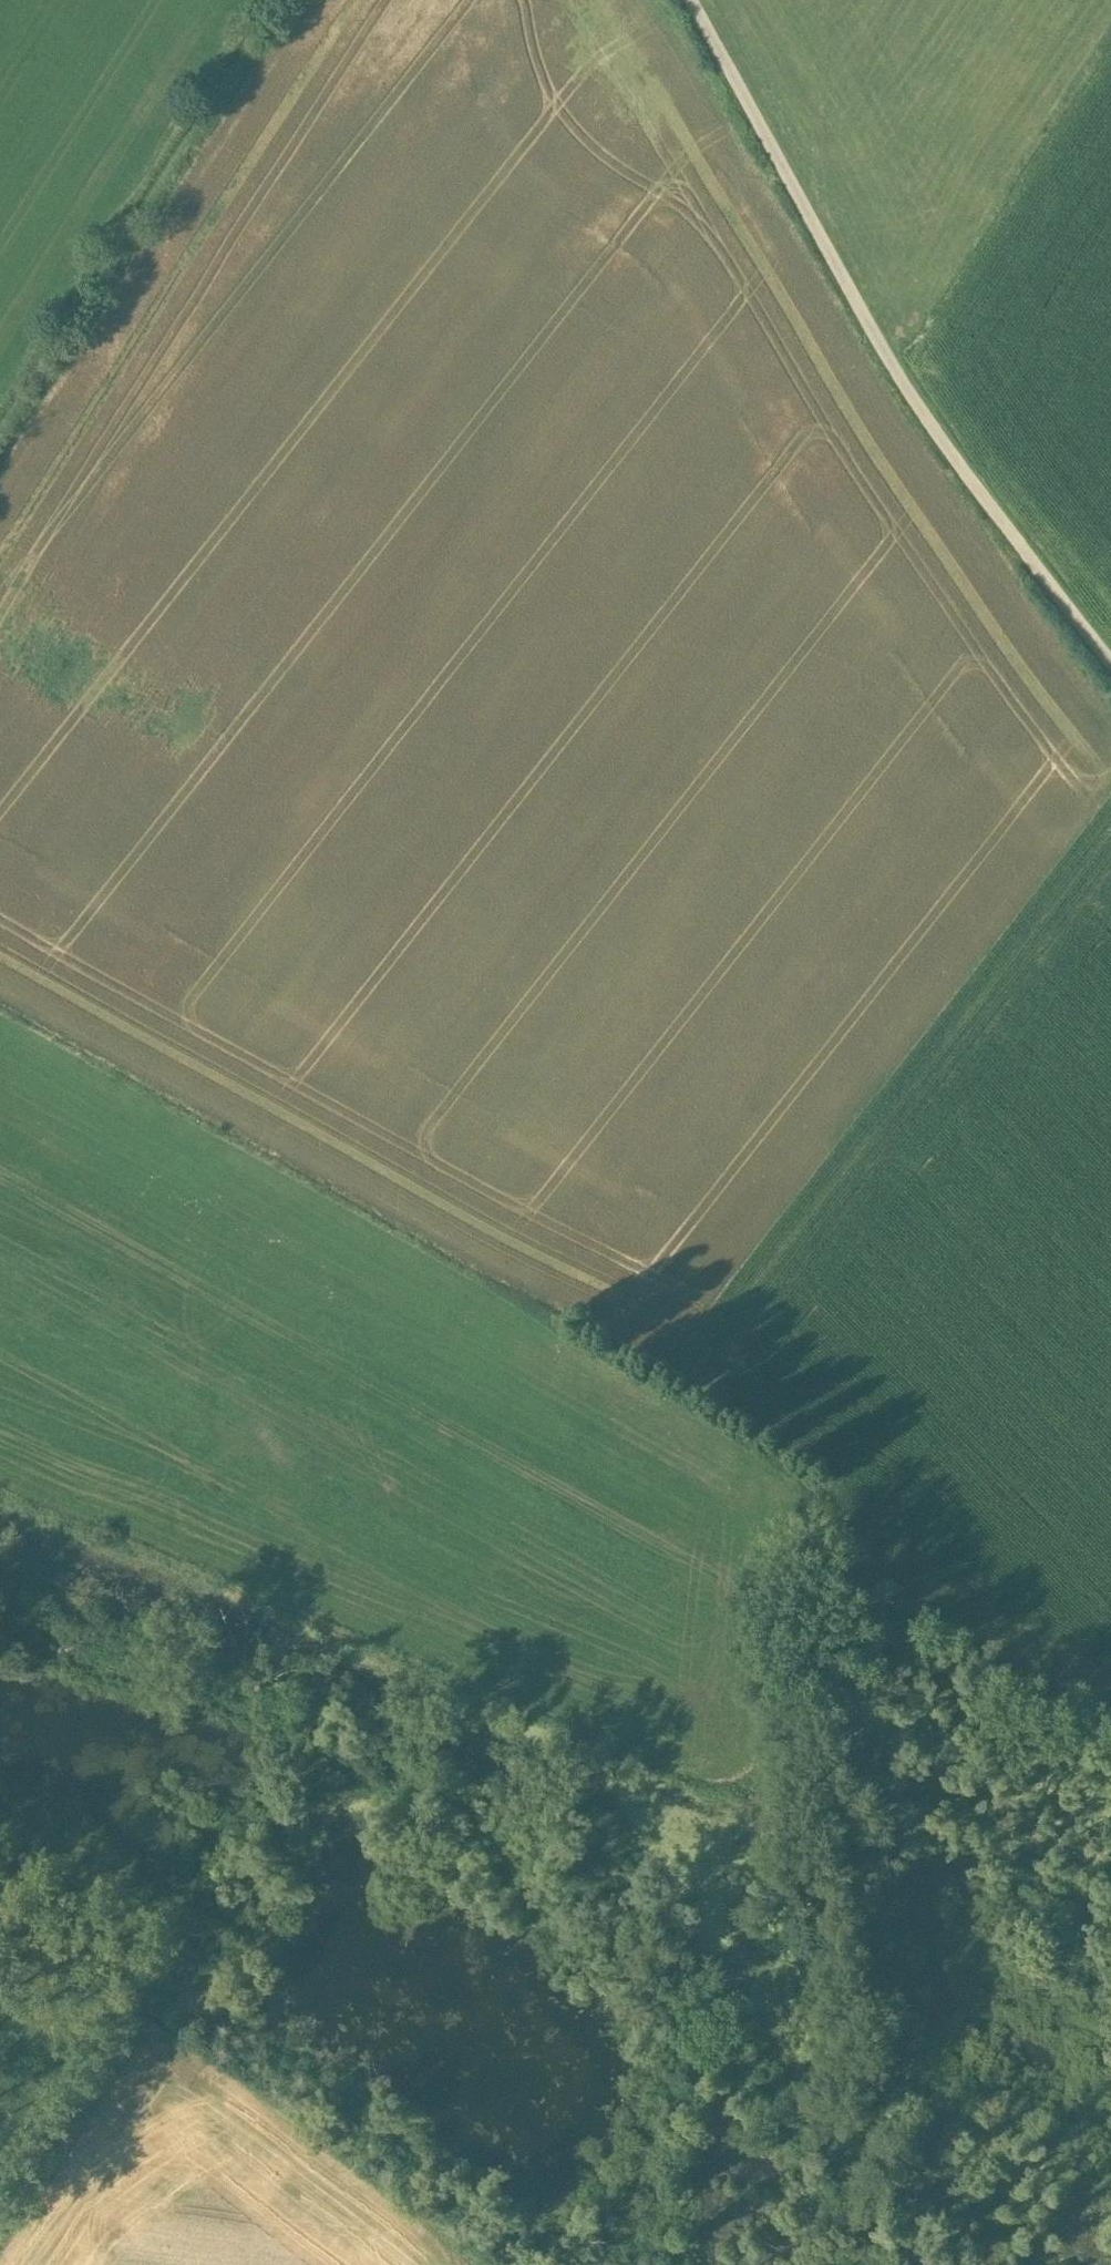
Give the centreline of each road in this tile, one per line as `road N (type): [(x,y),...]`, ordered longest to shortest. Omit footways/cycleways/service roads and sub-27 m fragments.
road 1 (unclassified): [(1110,657),(978,494),(860,321),(689,0)]
road 2 (track): [(0,2213),(99,2053),(161,1925)]

